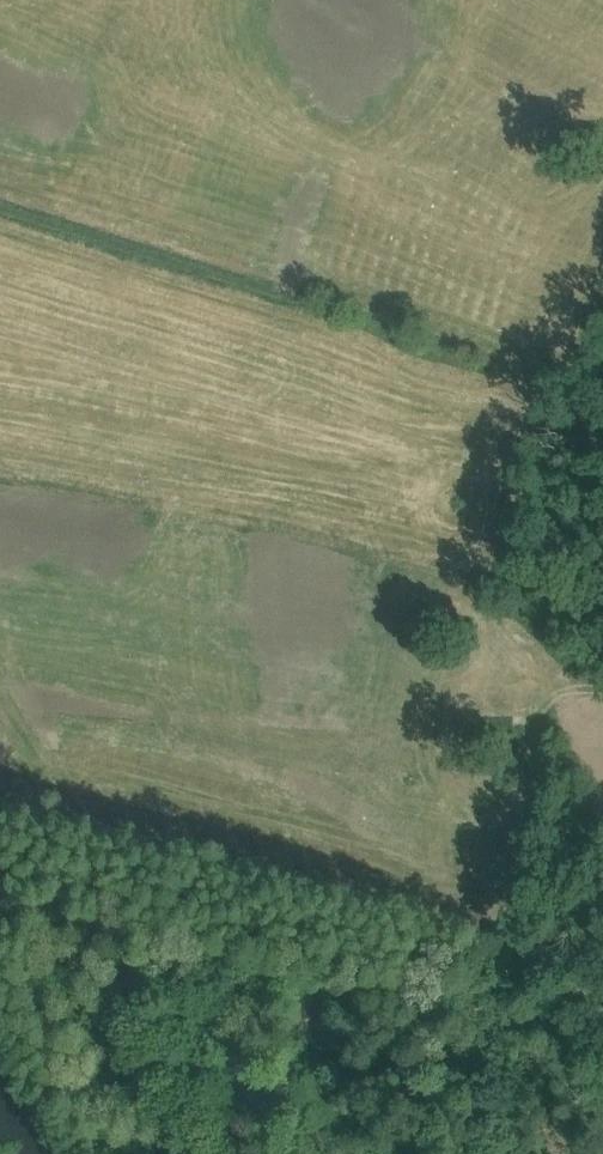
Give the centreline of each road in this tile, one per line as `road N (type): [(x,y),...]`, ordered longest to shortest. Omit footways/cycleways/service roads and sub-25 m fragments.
road 1 (track): [(602,1010),(571,992),(552,966),(534,902),(528,810),(535,698),(558,683),(602,682)]

